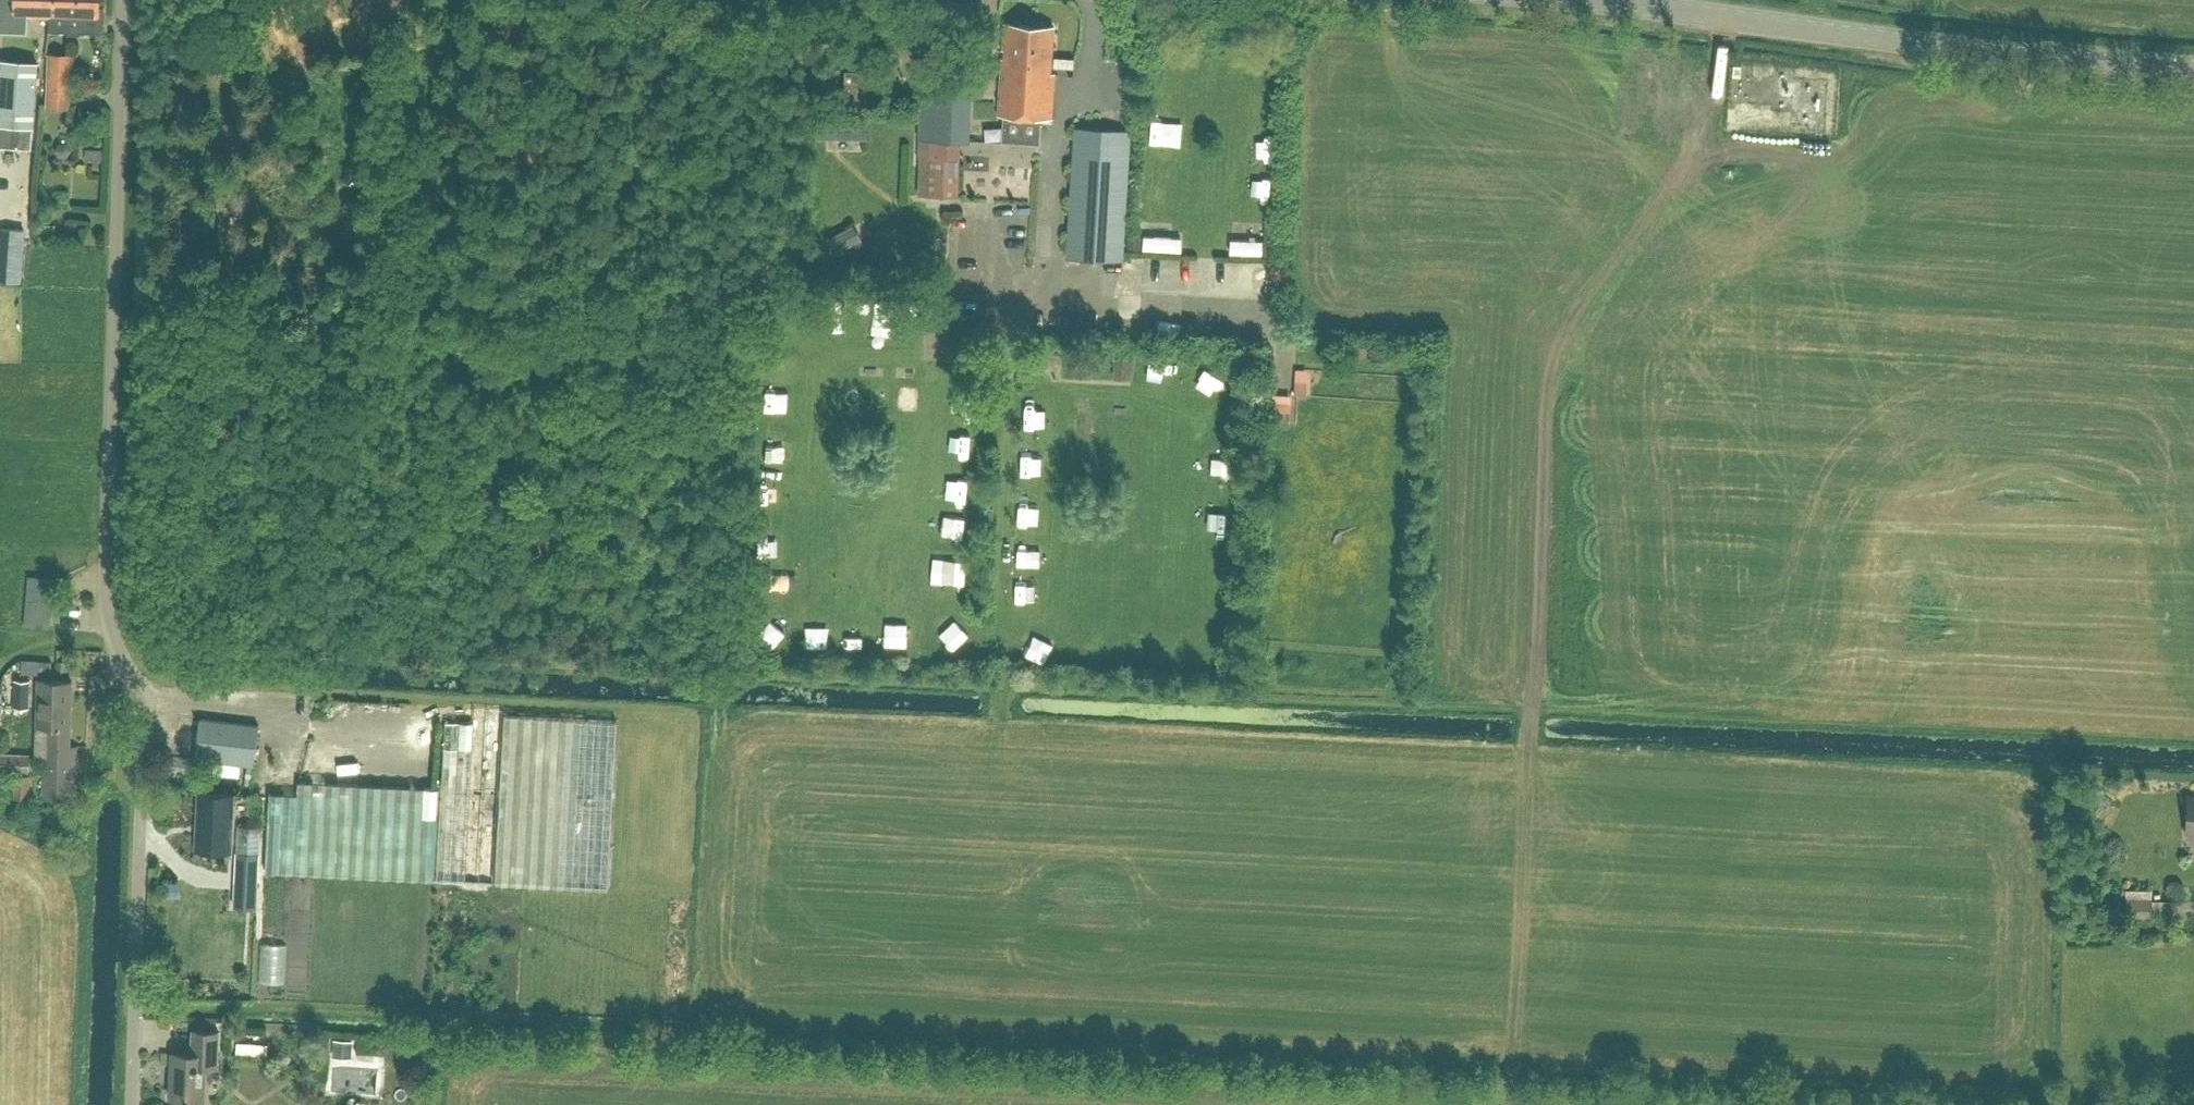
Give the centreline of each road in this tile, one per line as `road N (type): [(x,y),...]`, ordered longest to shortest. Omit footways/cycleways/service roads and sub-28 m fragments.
road 1 (track): [(2193,1101),(135,1004)]
road 2 (unclassified): [(131,1104),(144,715),(111,635),(106,591),(123,0)]
road 3 (track): [(1720,97),(1621,249),(1564,314),(1553,362),(1515,1068)]
road 4 (tertiary): [(2193,69),(1585,0)]

